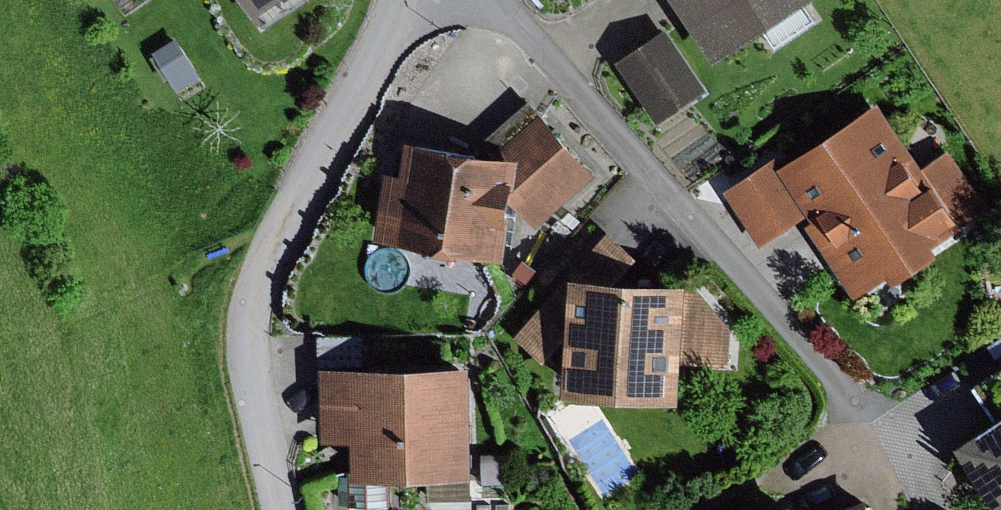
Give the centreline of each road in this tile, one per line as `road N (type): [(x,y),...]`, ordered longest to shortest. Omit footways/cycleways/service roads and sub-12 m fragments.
road 1 (residential): [(492,0),(874,419)]
road 2 (residential): [(410,0),(321,147),(242,313),(258,418)]

